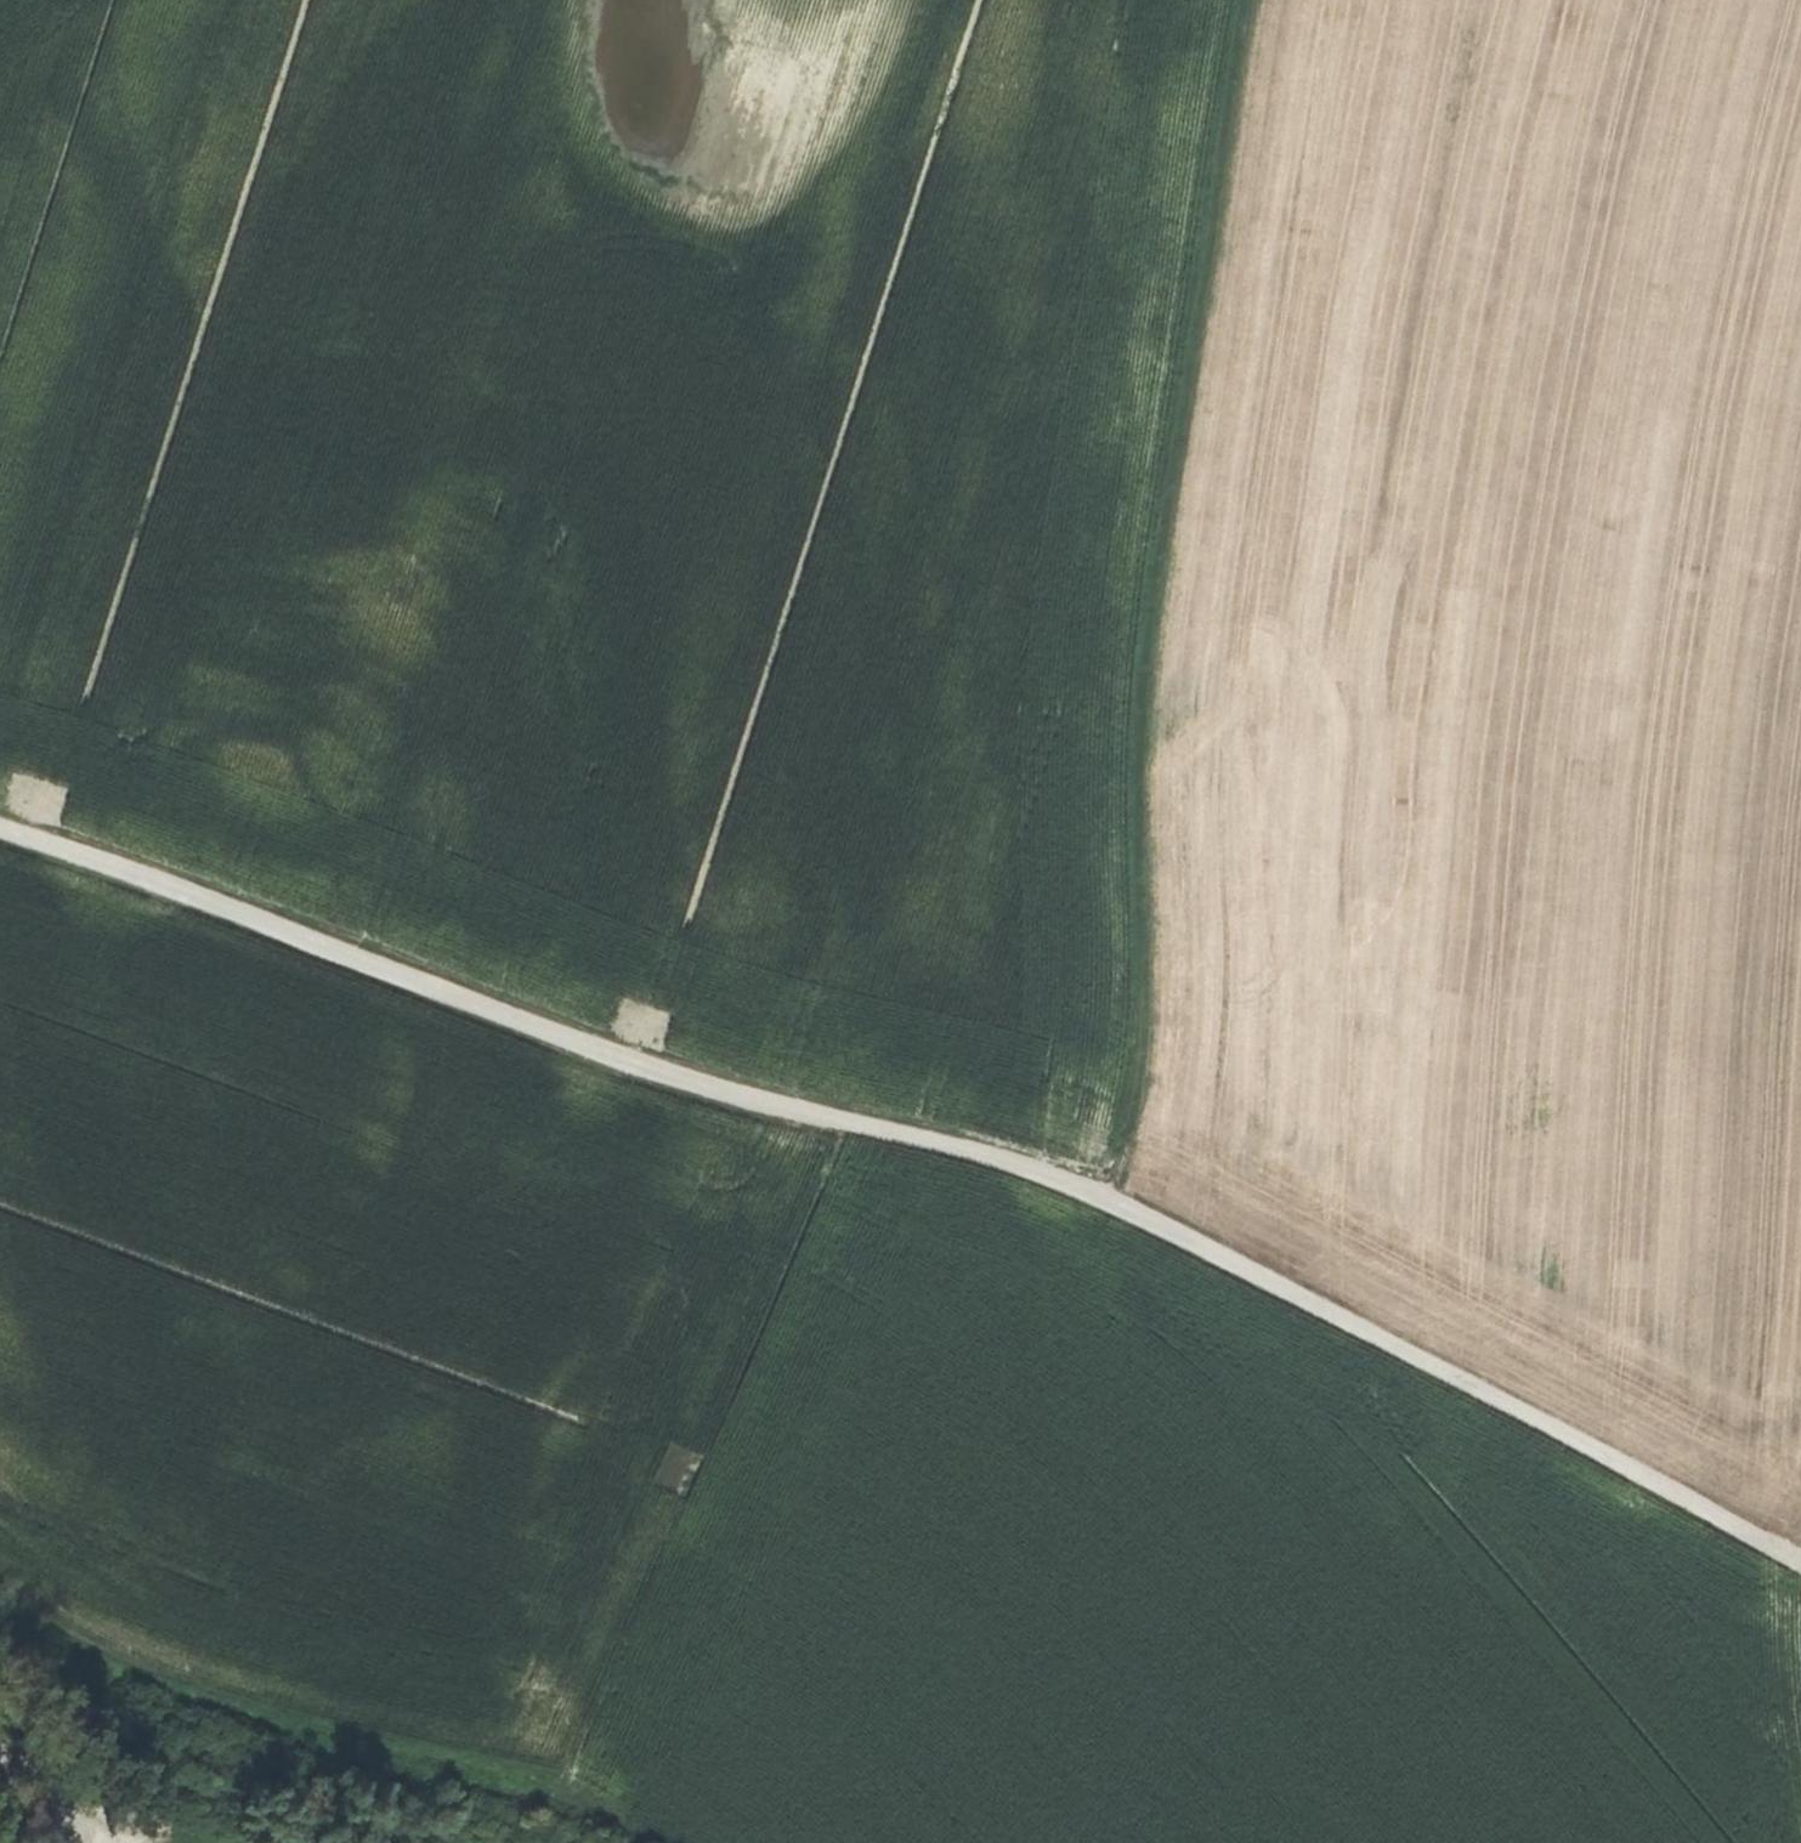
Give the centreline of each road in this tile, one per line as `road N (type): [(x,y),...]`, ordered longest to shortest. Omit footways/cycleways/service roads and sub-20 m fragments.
road 1 (track): [(0,828),(741,1097),(1057,1170),(1800,1559)]
road 2 (track): [(1108,1197),(1136,1068),(1141,731),(1151,629),(1248,0)]
road 3 (track): [(111,1842),(117,1820),(0,1741)]

